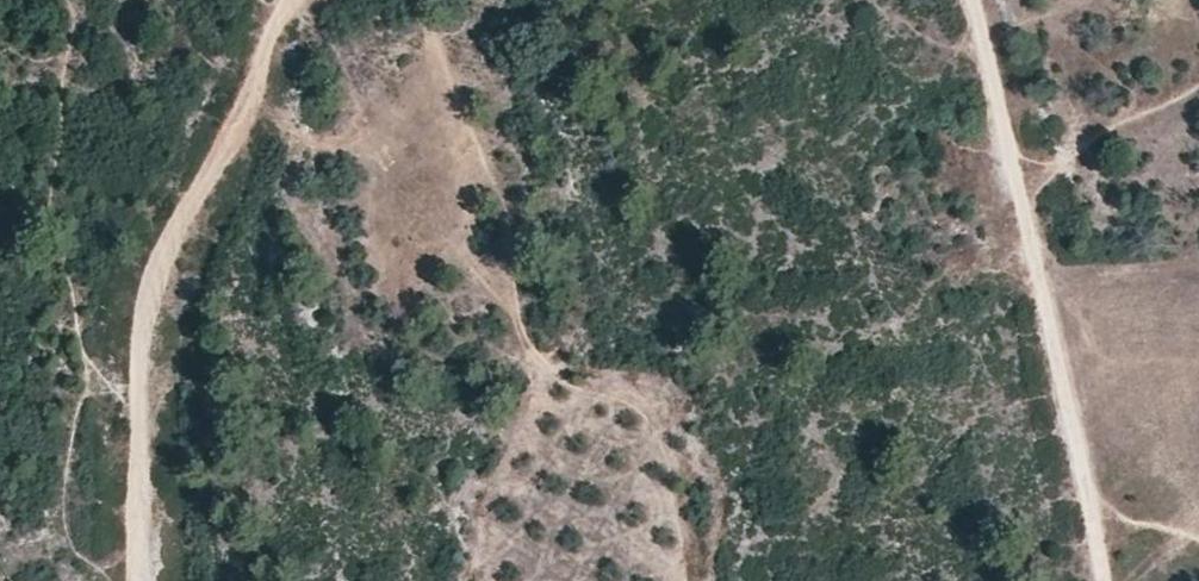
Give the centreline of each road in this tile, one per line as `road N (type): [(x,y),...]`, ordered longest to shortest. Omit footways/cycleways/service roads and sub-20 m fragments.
road 1 (track): [(295,0),(269,36),(243,117),(157,270),(141,343),(136,580)]
road 2 (track): [(974,0),(1059,362),(1100,580)]

